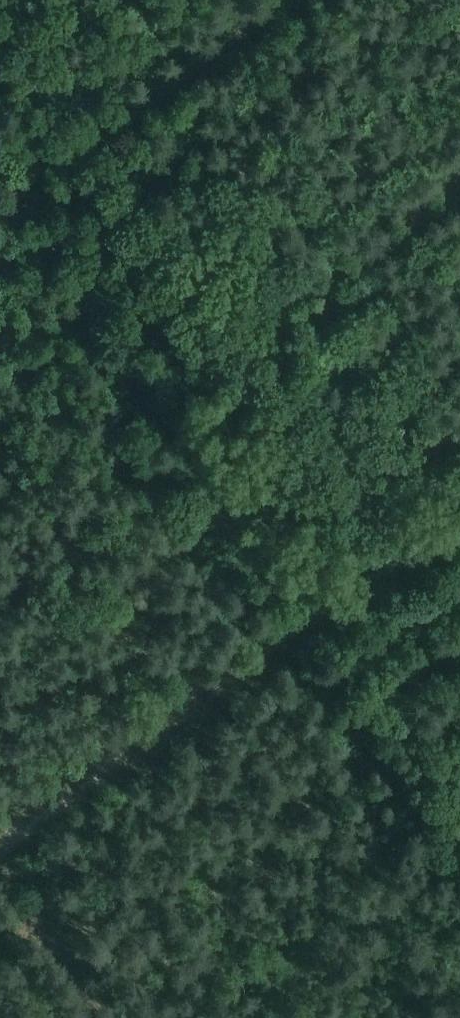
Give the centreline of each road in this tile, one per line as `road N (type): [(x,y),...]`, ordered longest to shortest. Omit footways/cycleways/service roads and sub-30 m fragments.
road 1 (track): [(314,615),(15,199),(15,186),(291,0)]
road 2 (track): [(0,844),(277,635),(341,601),(459,513)]
road 3 (track): [(0,857),(115,1017)]

